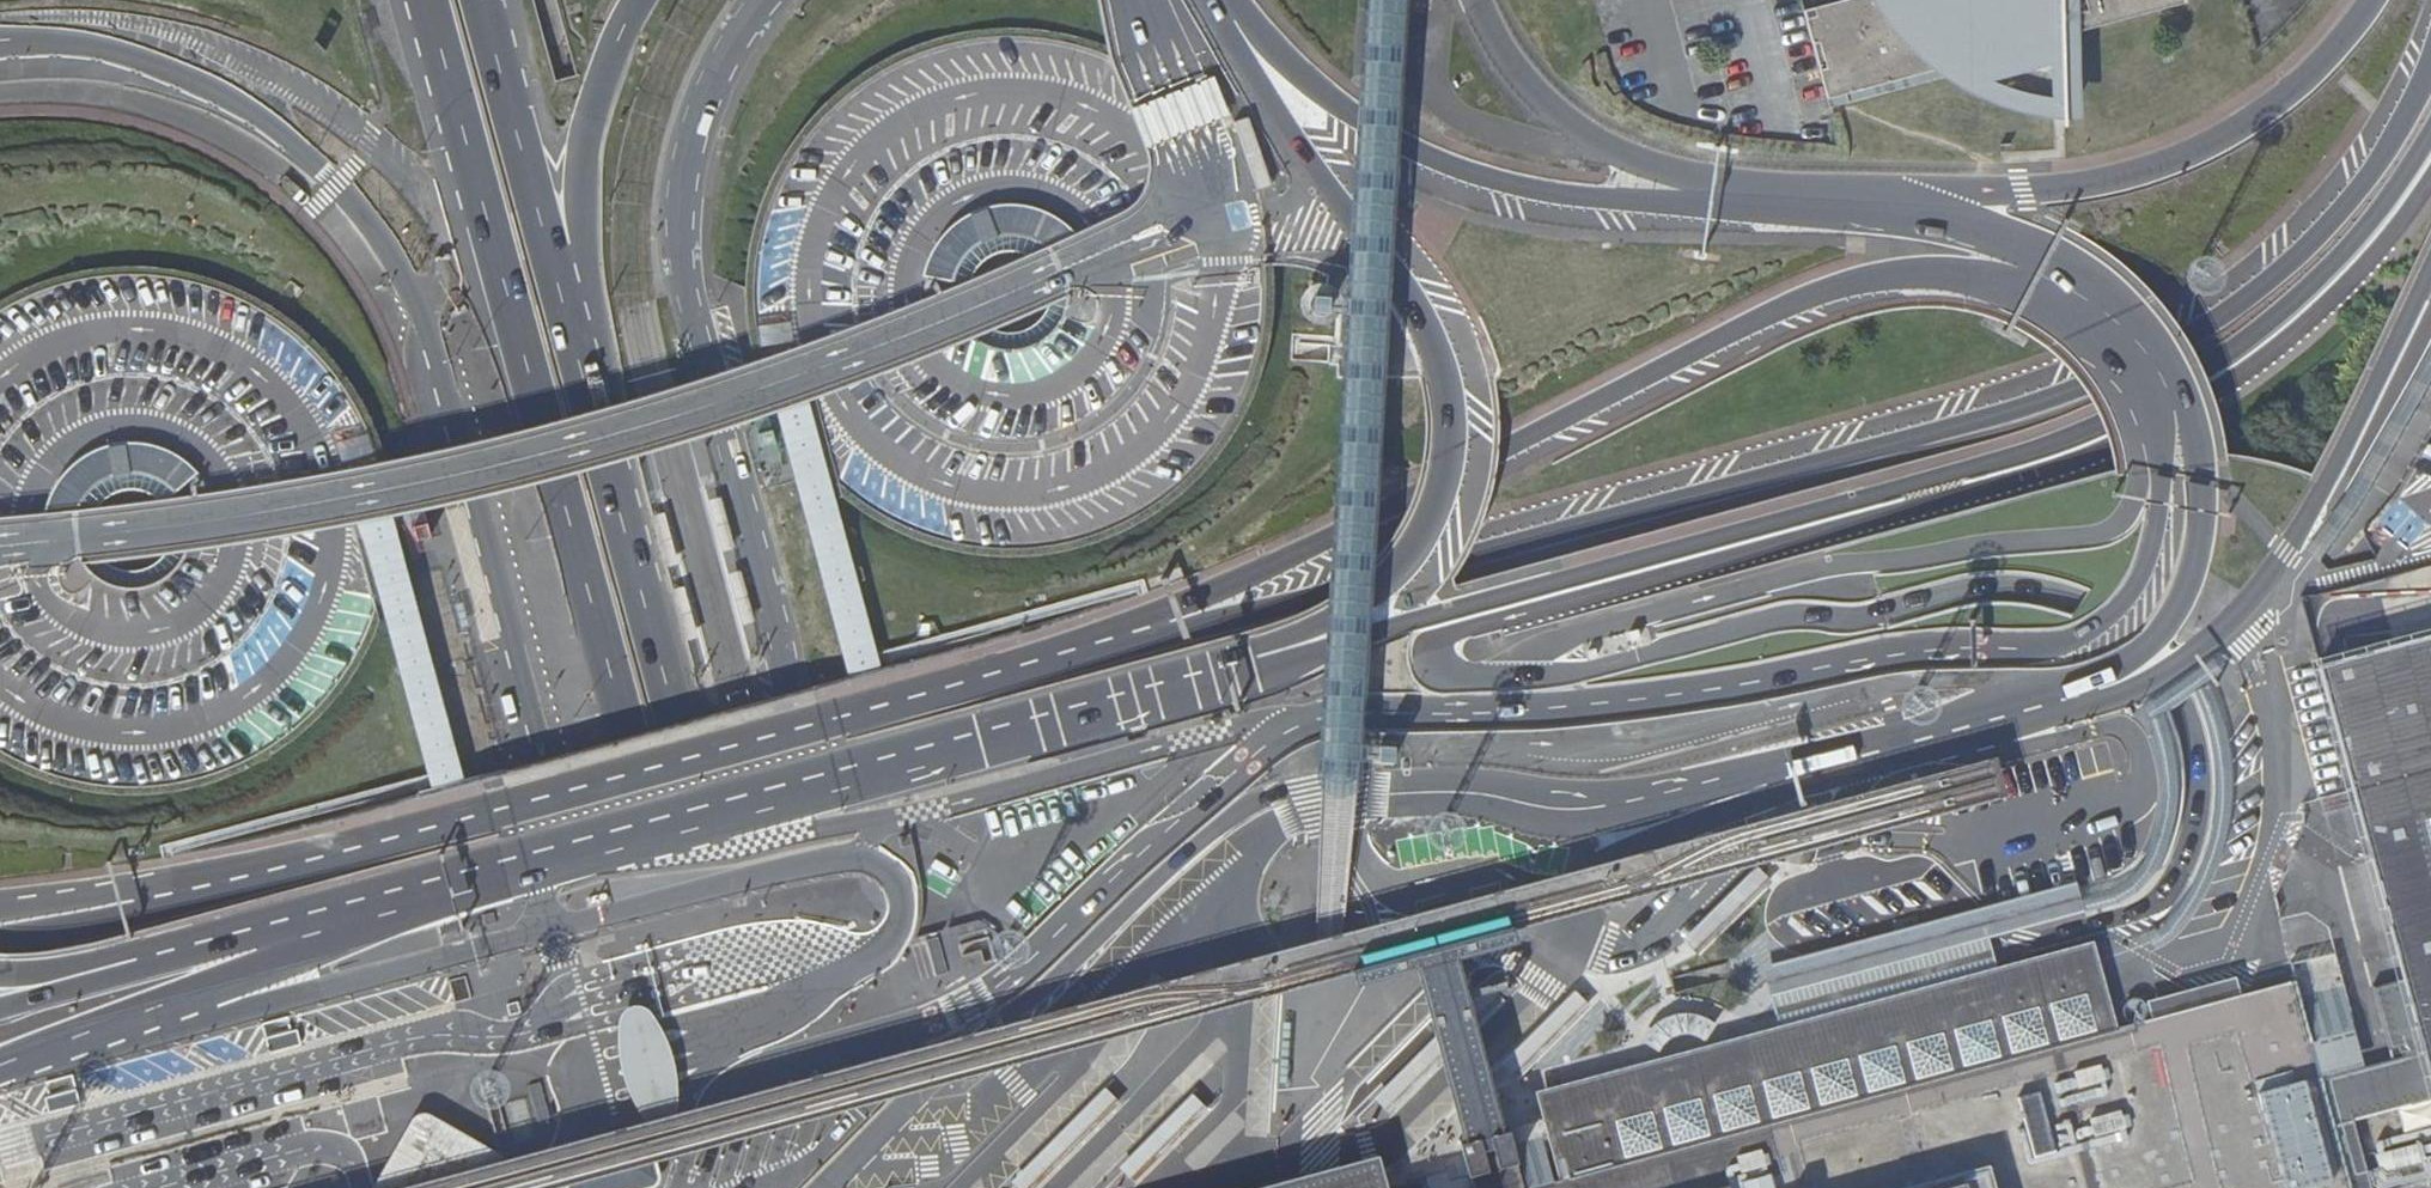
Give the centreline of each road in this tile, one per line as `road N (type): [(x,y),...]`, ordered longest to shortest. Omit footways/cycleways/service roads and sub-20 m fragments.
road 1 (secondary): [(2430,62),(2381,156),(2286,267),(2168,346),(2078,387),(1312,598),(1165,625)]
road 2 (tertiary): [(1182,677),(1211,684),(1269,673),(1420,618),(1946,476),(2137,407),(2281,313),(2350,243),(2430,128)]
road 3 (unclassified): [(931,1187),(680,240),(689,154),(704,106),(763,0)]
road 4 (unclassified): [(832,1187),(902,1114),(1251,807),(1289,791),(1419,782),(1575,798),(1852,746),(1902,745)]
road 5 (unclassified): [(2184,416),(2137,391),(2085,329),(2022,293),(1954,274),(1851,282),(1744,326),(1165,625)]
road 6 (trunk): [(467,141),(748,1187)]
road 7 (secondary): [(1165,625),(204,887)]
road 8 (primary): [(303,926),(973,744),(1182,677)]
road 9 (unclassified): [(419,311),(535,761),(672,1187)]
road 10 (primary): [(1182,677),(1227,654),(1317,626),(1386,581),(1434,510),(1450,444),(1442,372),(1419,317),(1370,237),(1275,115),(1211,0)]
road 11 (unclassified): [(1902,745),(2145,686),(2223,632),(2322,494),(2430,272)]
road 12 (trunk): [(674,721),(481,0)]
road 13 (secondary): [(674,721),(581,250),(591,121),(639,0)]
road 14 (unclassified): [(2371,0),(2308,76),(2226,136),(2174,159),(2071,185),(1813,201)]
road 15 (unclassified): [(0,45),(106,53),(229,102),(336,187),(419,311)]
road 16 (trunk): [(800,1187),(674,721)]
road 17 (unclassified): [(1902,745),(2138,655),(2176,611),(2199,550),(2196,465)]
road 18 (secondary): [(2184,416),(2149,345),(2124,313),(2077,277),(2010,242),(1813,201)]
road 19 (unclassified): [(1813,201),(1703,180),(1600,142),(1526,79),(1478,0)]
road 20 (primary): [(1576,197),(1486,178),(1390,138),(1297,70),(1237,0)]
road 21 (primary): [(0,1065),(260,965),(303,926)]
road 22 (secondary): [(1813,201),(1576,197)]
road 23 (tertiary): [(204,887),(144,915),(0,944)]
road 24 (secondary): [(204,887),(143,885),(0,910)]
road 25 (unclassified): [(467,141),(453,228),(419,311)]
road 26 (primary): [(0,1007),(167,961)]
road 27 (unclassified): [(0,973),(135,948),(167,961)]
road 28 (trunk): [(428,0),(467,141)]
road 29 (primary): [(167,961),(303,926)]

